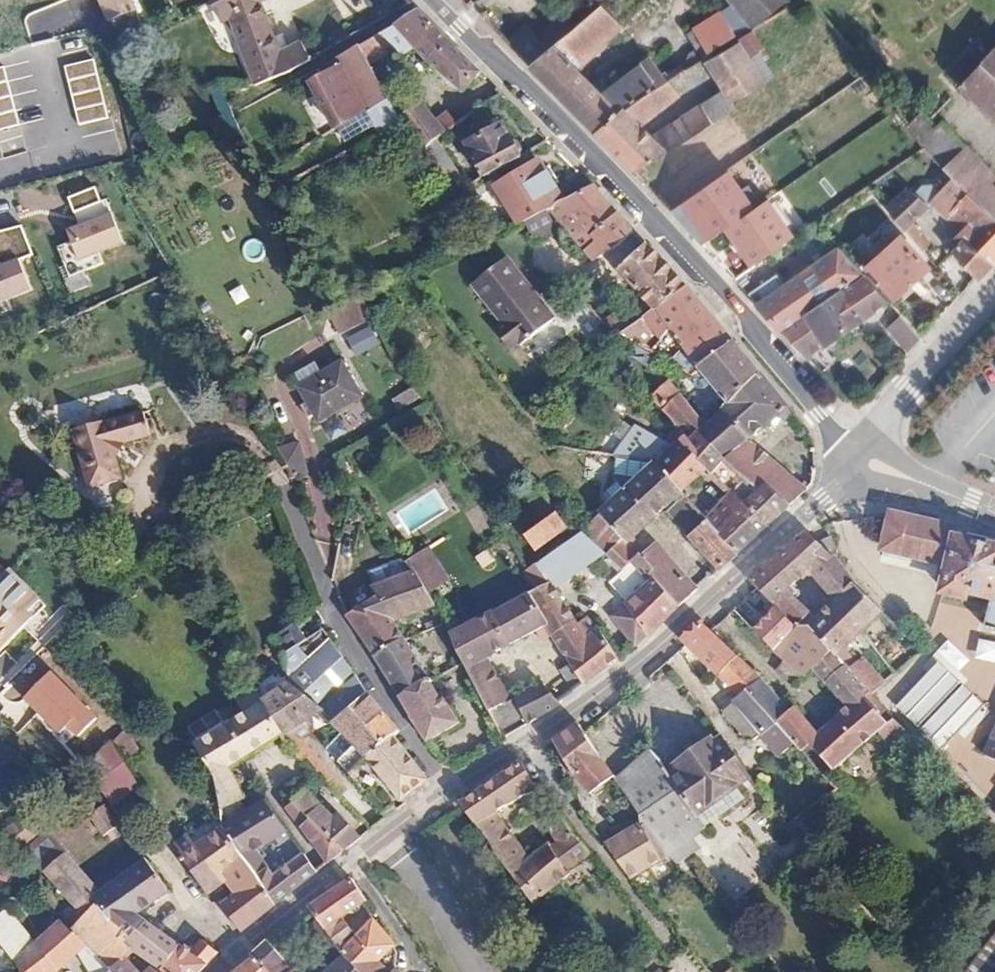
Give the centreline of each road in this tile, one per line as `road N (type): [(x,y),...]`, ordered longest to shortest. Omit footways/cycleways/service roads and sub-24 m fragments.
road 1 (residential): [(430,0),(667,230),(852,462)]
road 2 (residential): [(852,462),(603,695),(453,789)]
road 3 (residential): [(275,474),(325,613),(453,789)]
road 4 (residential): [(453,789),(220,971)]
road 5 (residential): [(852,462),(994,288)]
road 6 (residential): [(994,518),(852,462)]

